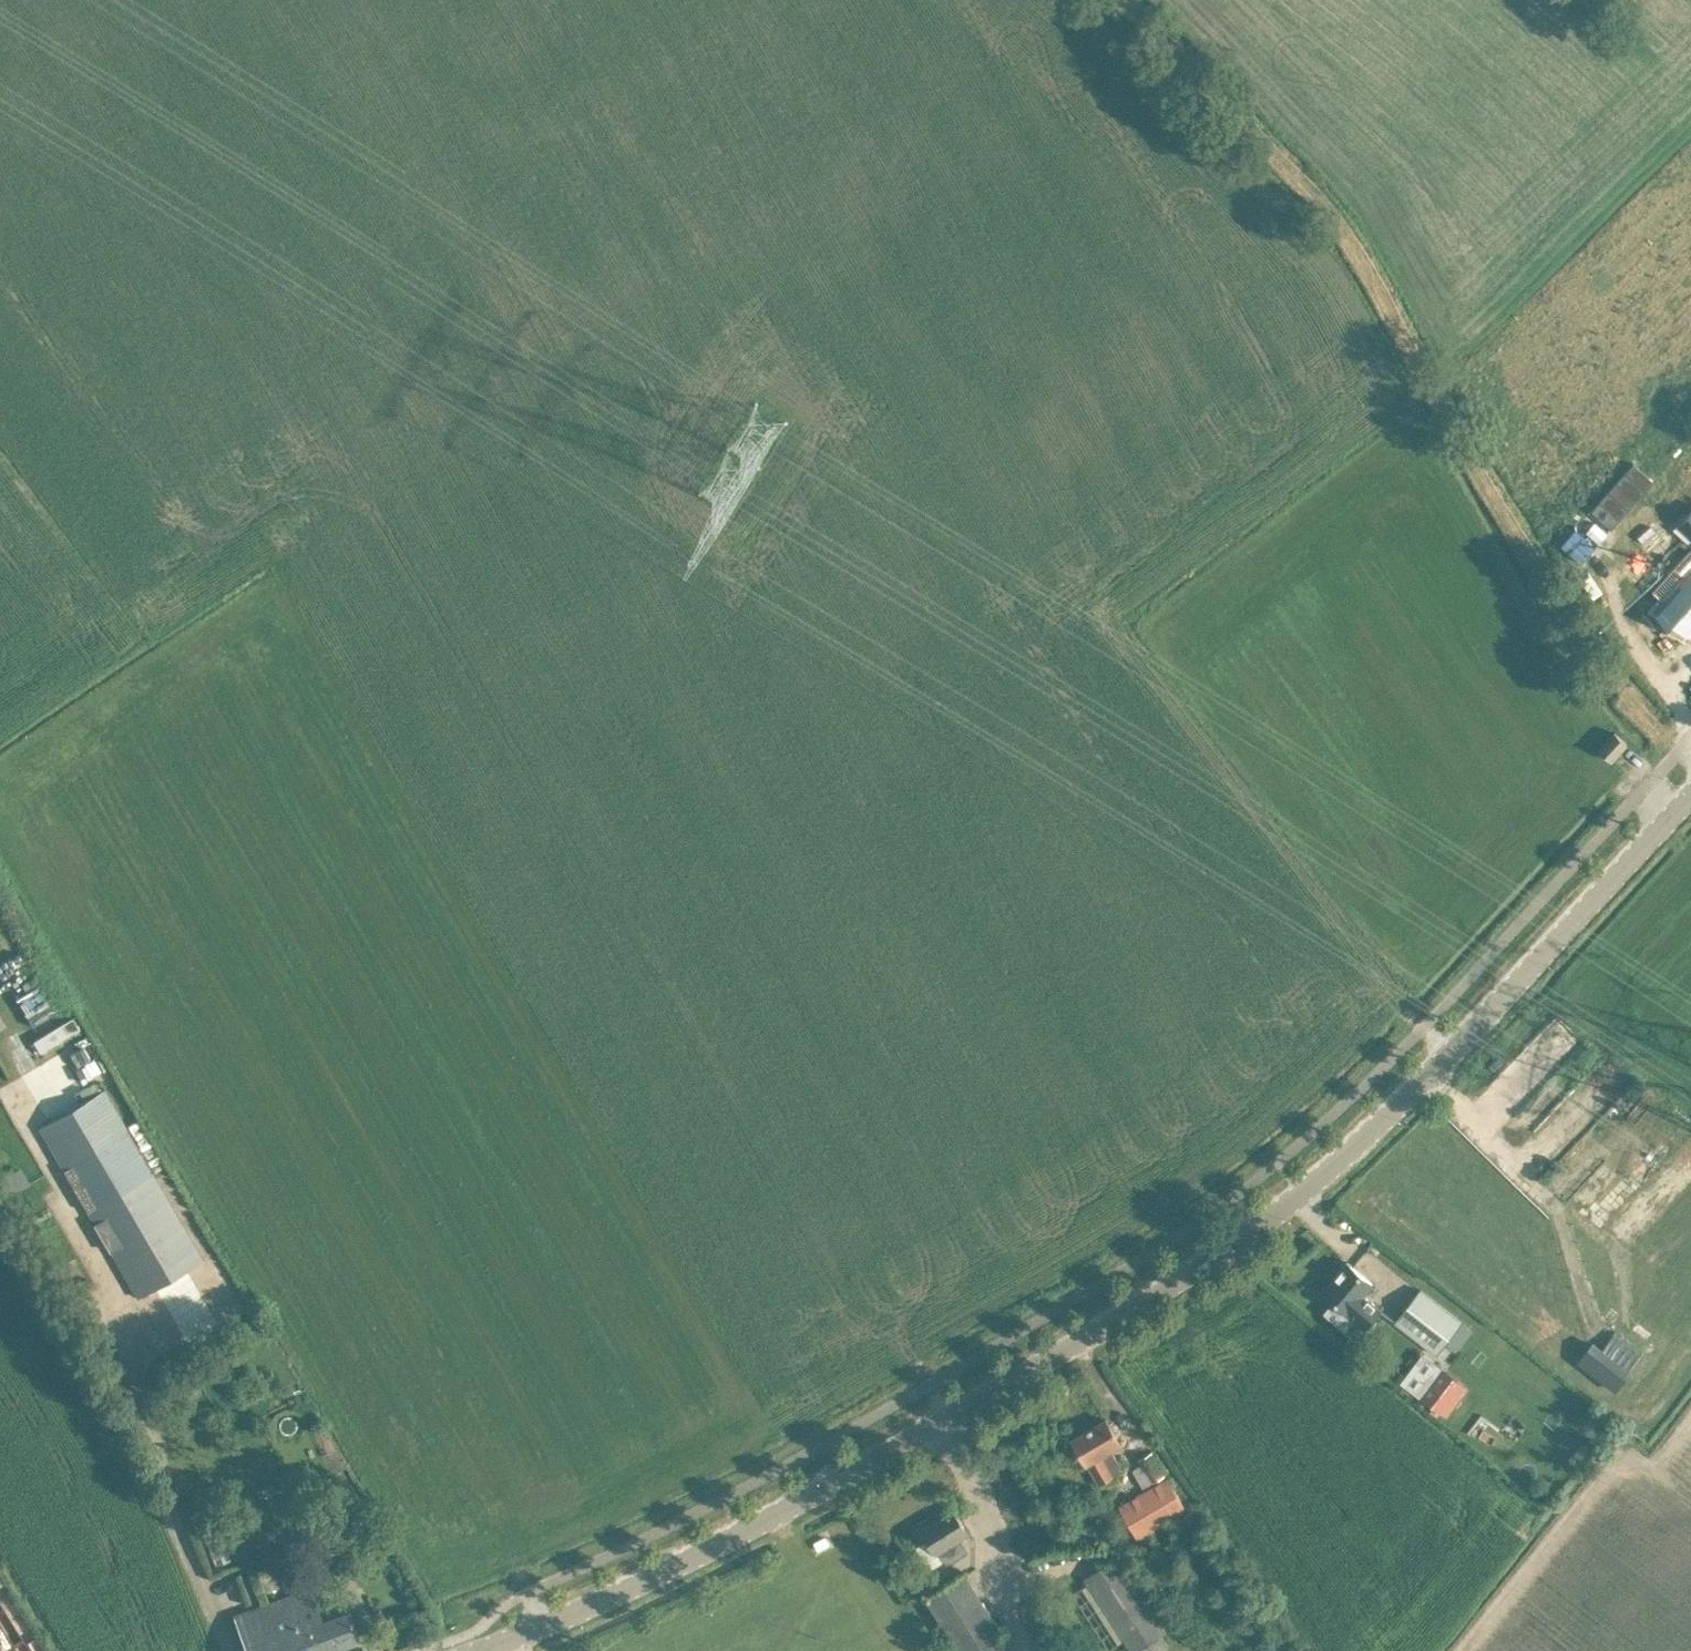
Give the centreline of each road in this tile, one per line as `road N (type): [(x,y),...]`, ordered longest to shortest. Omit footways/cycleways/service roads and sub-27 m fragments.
road 1 (tertiary): [(1690,794),(1432,1071),(1261,1224),(828,1484),(621,1590),(476,1650)]

